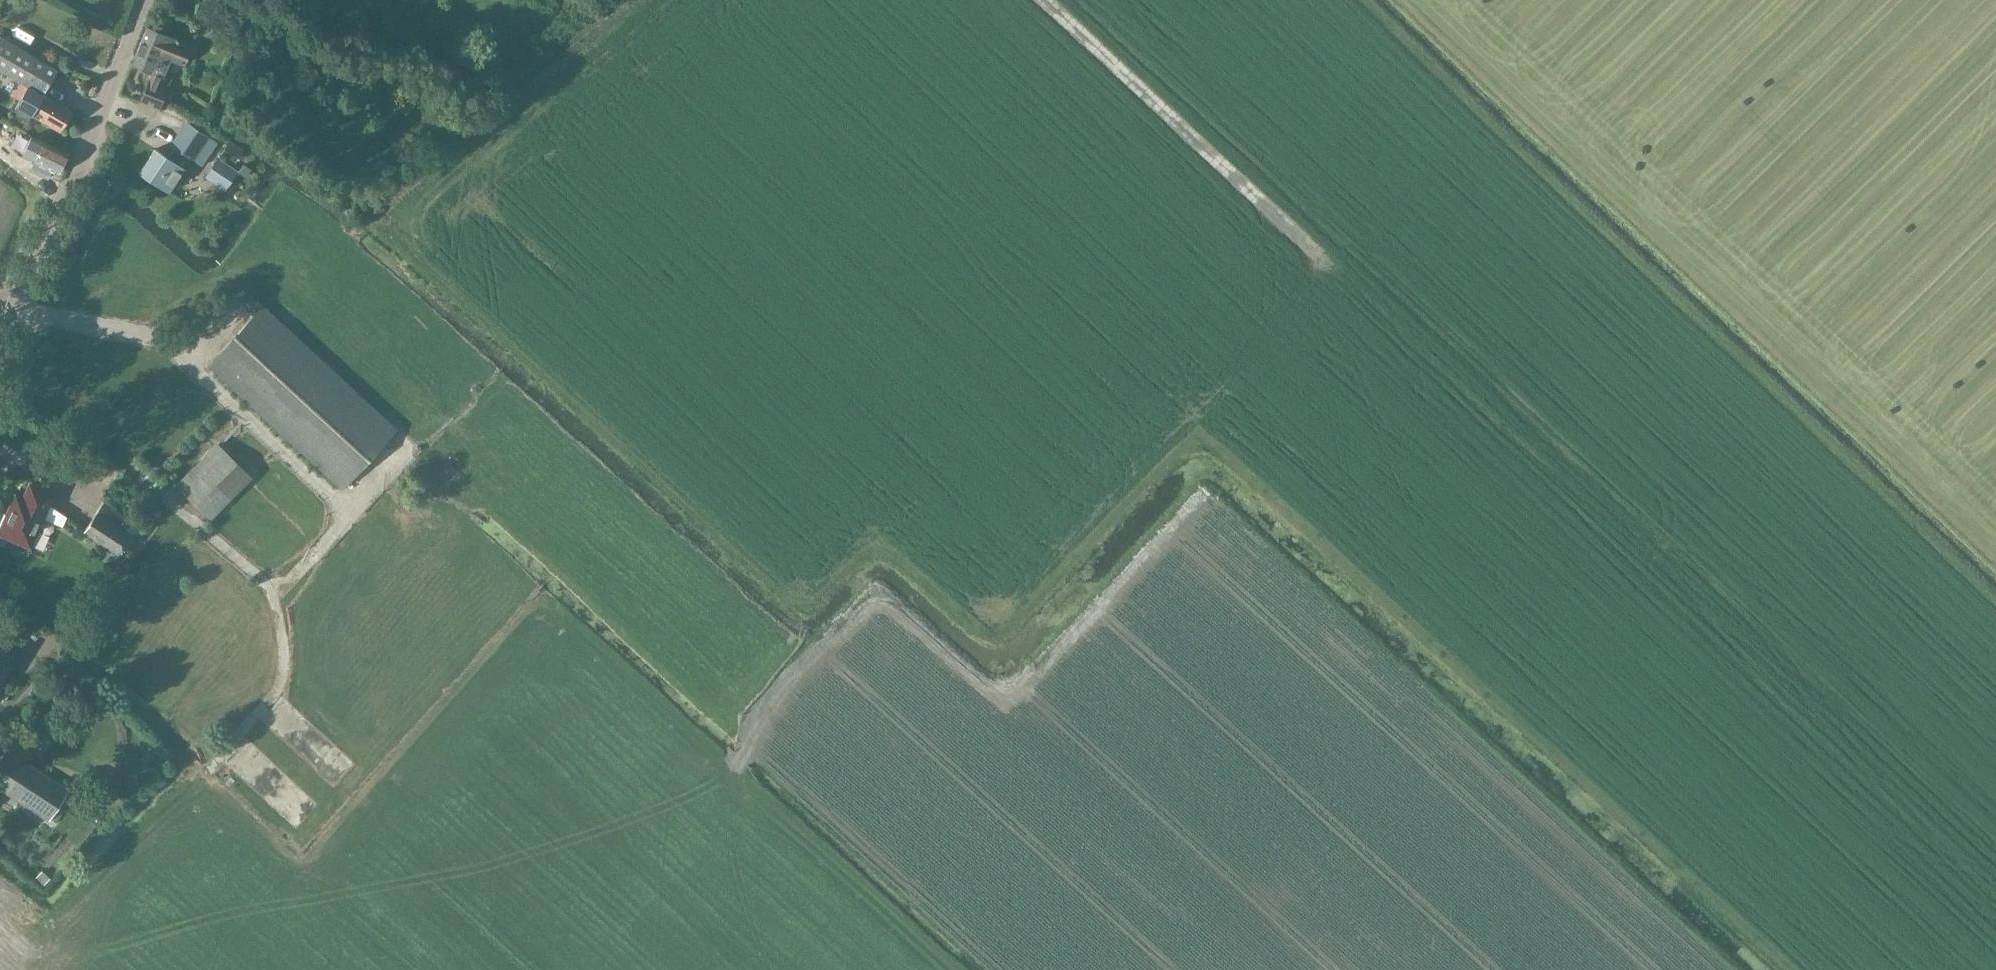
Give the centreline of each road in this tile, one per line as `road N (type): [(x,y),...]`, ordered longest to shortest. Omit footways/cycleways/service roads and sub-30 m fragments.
road 1 (tertiary): [(0,337),(143,0)]

